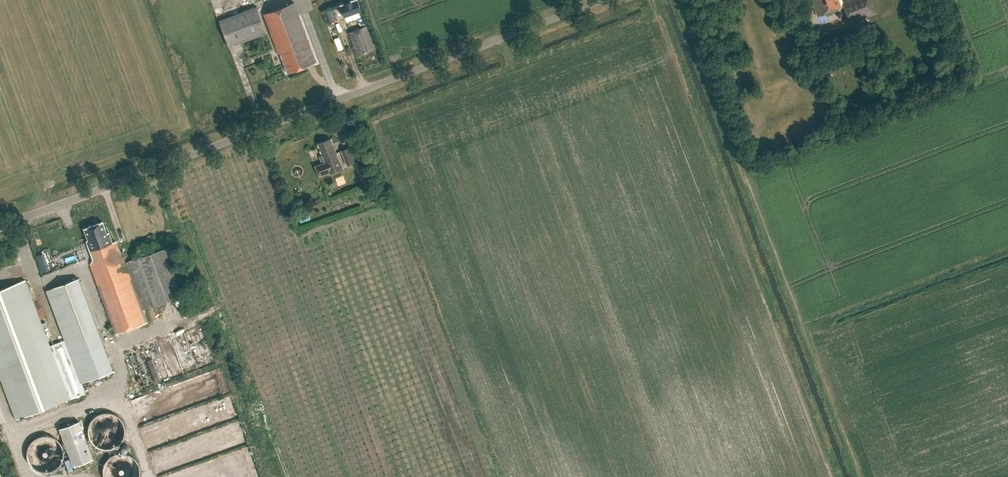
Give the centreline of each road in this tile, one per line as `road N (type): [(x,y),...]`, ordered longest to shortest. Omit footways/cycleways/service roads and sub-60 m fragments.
road 1 (unclassified): [(0,227),(603,0)]
road 2 (track): [(681,0),(864,476)]

